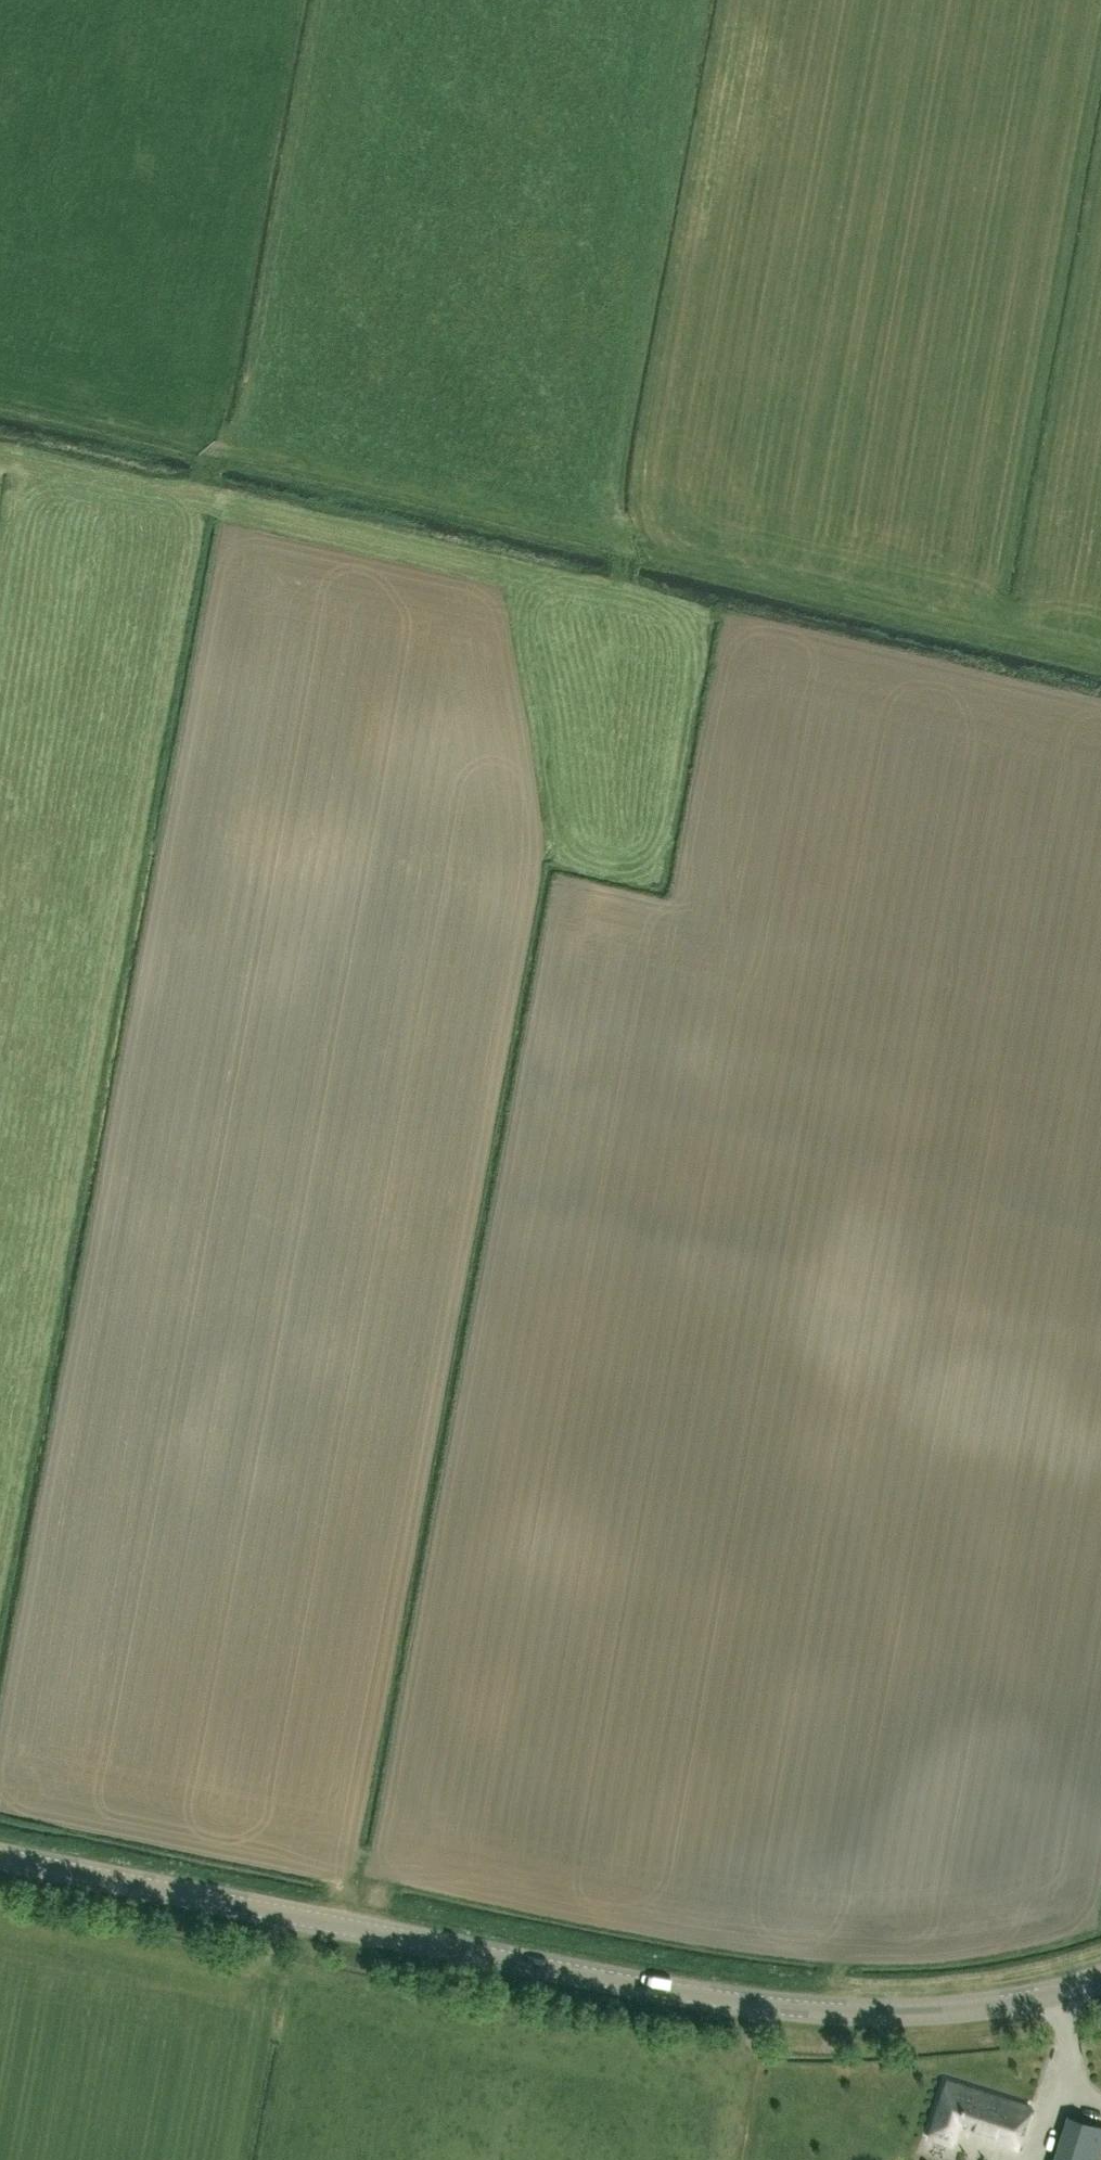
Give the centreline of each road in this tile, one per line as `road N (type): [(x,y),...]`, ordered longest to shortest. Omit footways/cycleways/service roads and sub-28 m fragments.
road 1 (tertiary): [(0,1858),(720,1983),(1009,1994),(1100,1966)]

